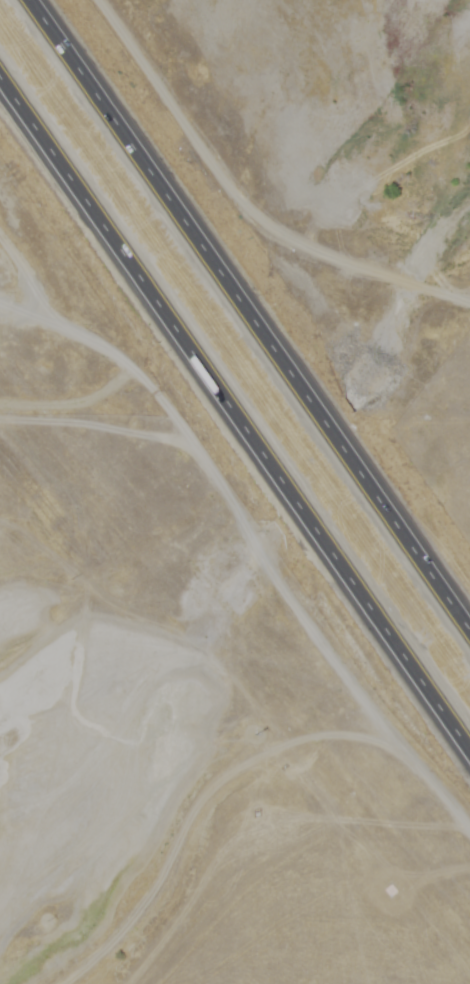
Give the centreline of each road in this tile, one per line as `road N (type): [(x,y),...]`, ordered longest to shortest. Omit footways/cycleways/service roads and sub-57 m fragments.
road 1 (motorway): [(0,79),(469,739)]
road 2 (motorway): [(469,621),(29,0)]
road 3 (residential): [(469,839),(399,744),(331,734),(251,763),(222,792),(163,902),(54,983)]
road 4 (track): [(469,305),(311,260),(220,172),(97,0)]

